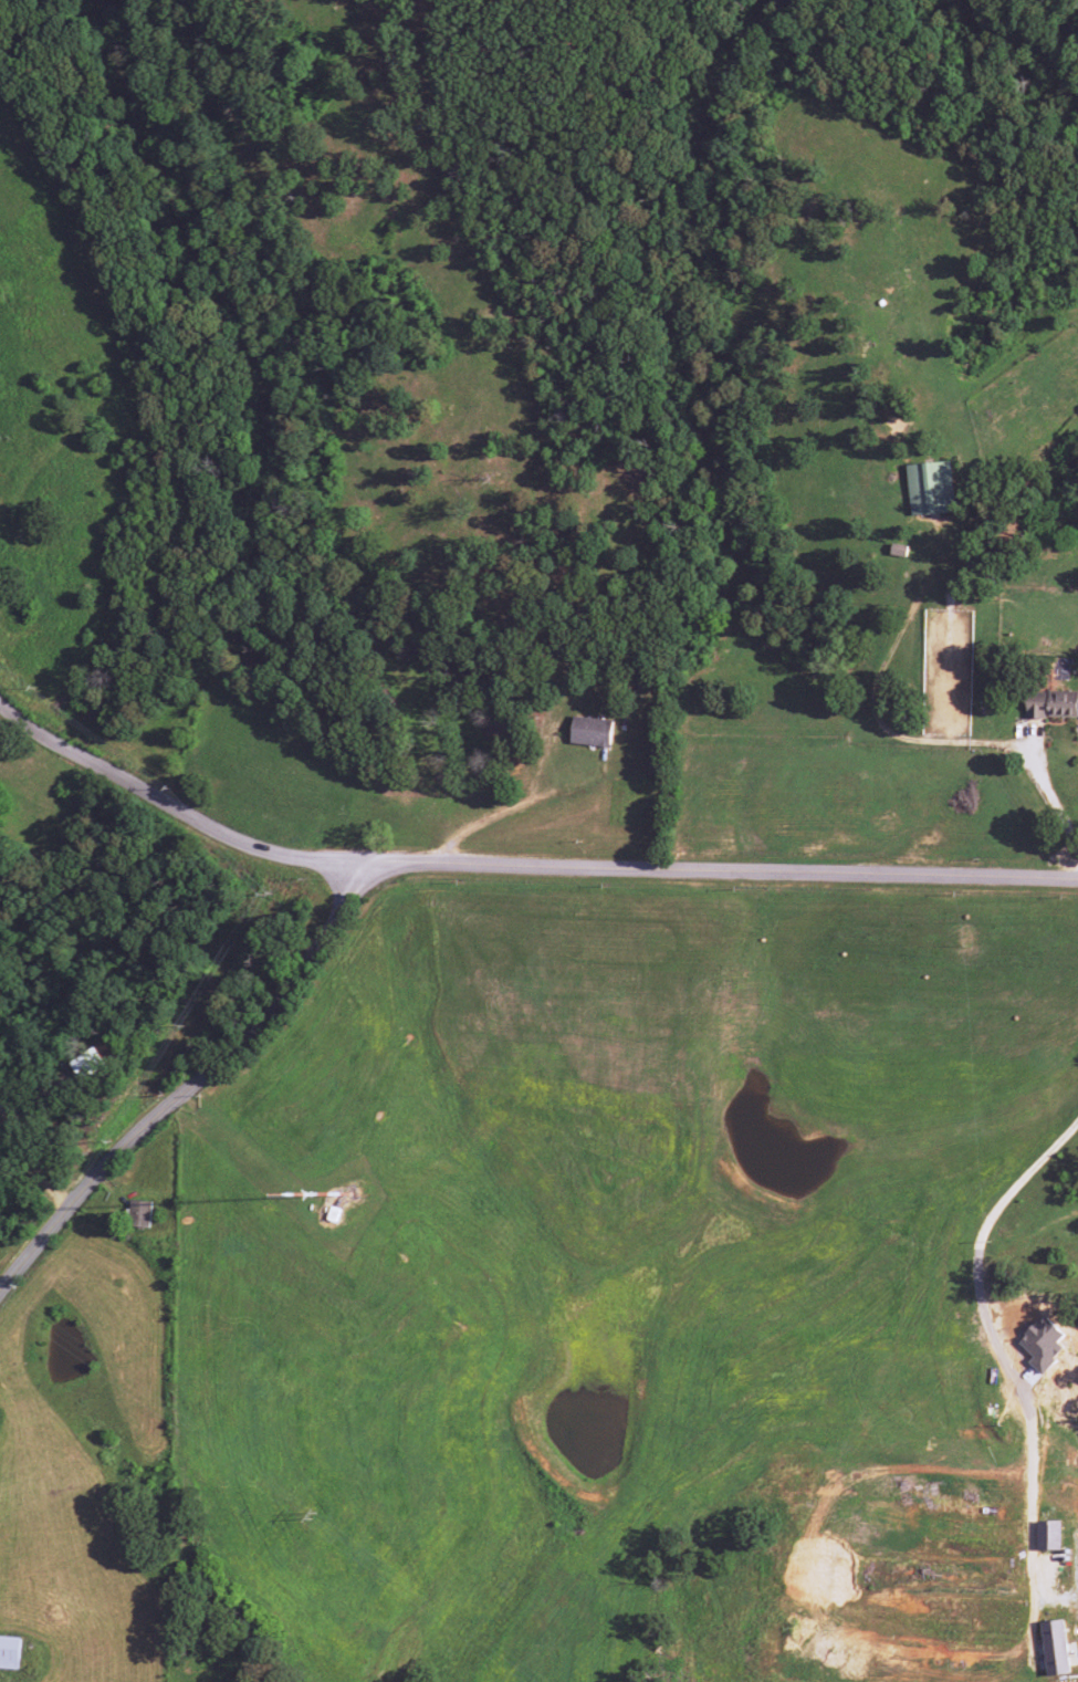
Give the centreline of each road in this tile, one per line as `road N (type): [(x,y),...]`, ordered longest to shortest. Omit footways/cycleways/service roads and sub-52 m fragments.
road 1 (tertiary): [(353,863),(1077,877)]
road 2 (tertiary): [(0,1283),(100,1166),(243,1040),(291,985),(337,916),(353,863)]
road 3 (tertiary): [(353,863),(292,858),(230,838),(67,754),(0,702)]

